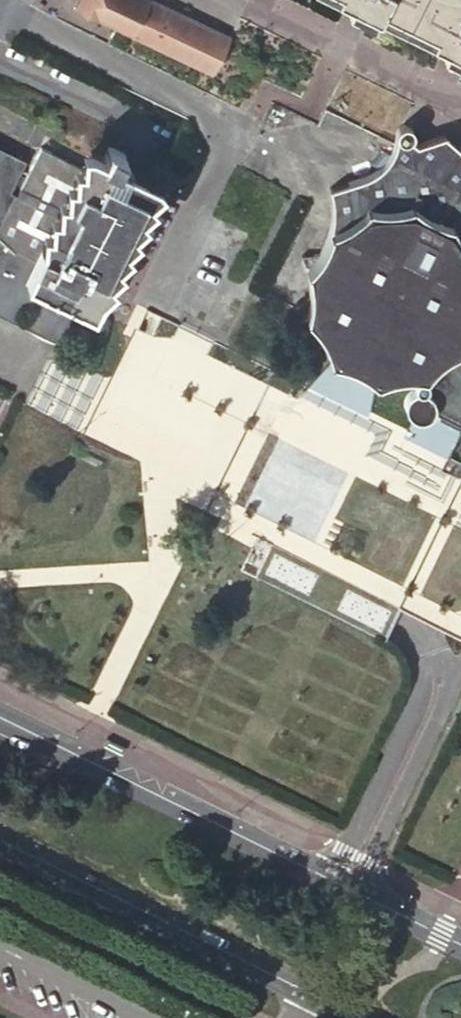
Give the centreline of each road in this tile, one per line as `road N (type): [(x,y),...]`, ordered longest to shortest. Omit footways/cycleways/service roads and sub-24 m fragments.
road 1 (tertiary): [(460,943),(0,719)]
road 2 (tertiary): [(0,837),(362,1017)]

